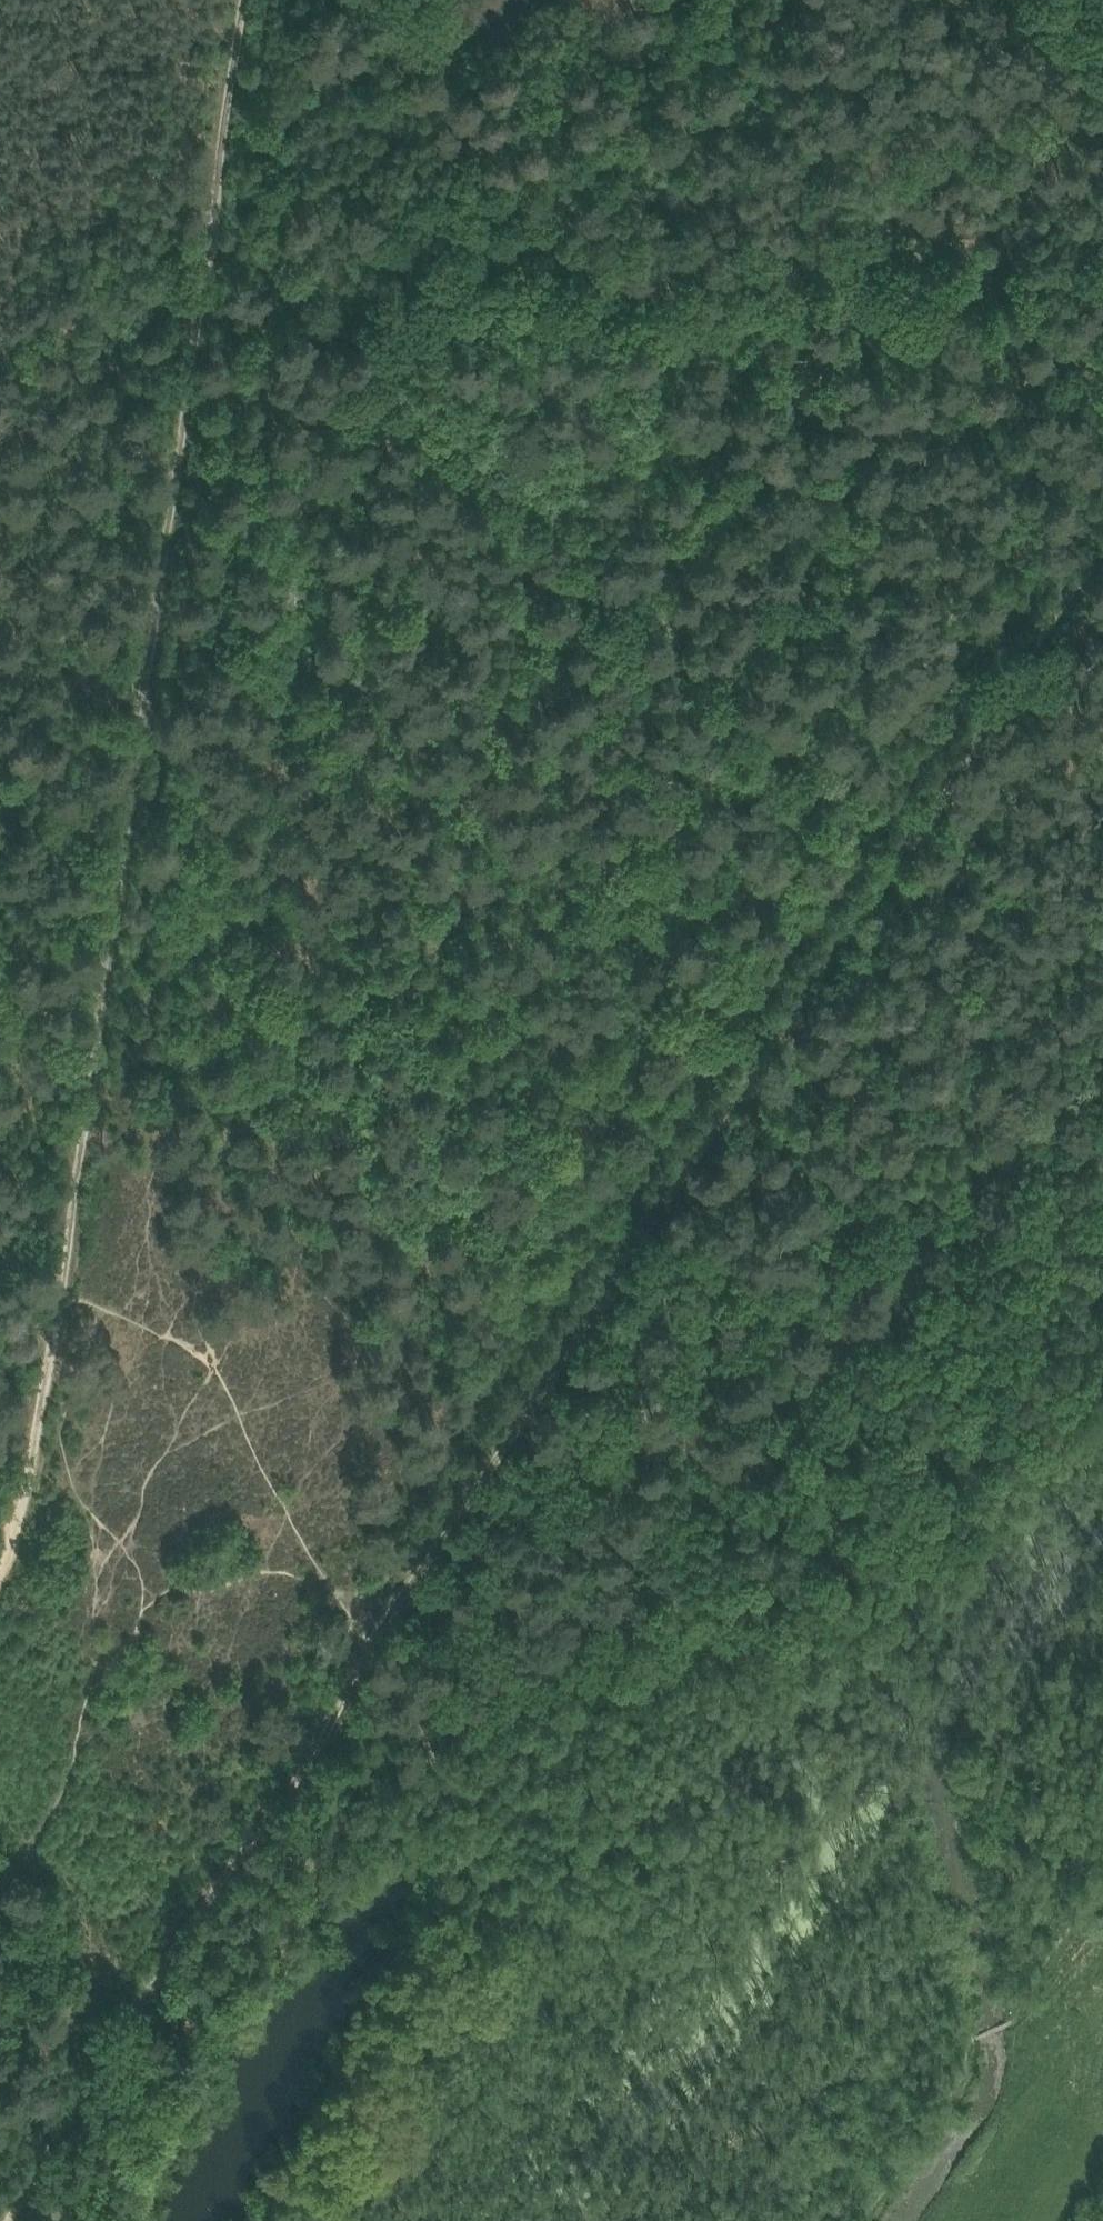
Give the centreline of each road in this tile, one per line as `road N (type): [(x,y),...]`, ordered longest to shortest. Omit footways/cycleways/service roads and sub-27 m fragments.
road 1 (track): [(10,2220),(155,1987),(319,1753),(368,1651),(517,1453),(841,937),(920,840),(1102,573)]
road 2 (track): [(101,1091),(202,249),(229,238),(235,218),(255,0)]
road 3 (track): [(65,1297),(46,1440),(28,1506),(0,1564)]
road 4 (track): [(0,355),(202,249)]
road 5 (track): [(101,1091),(65,1297)]

